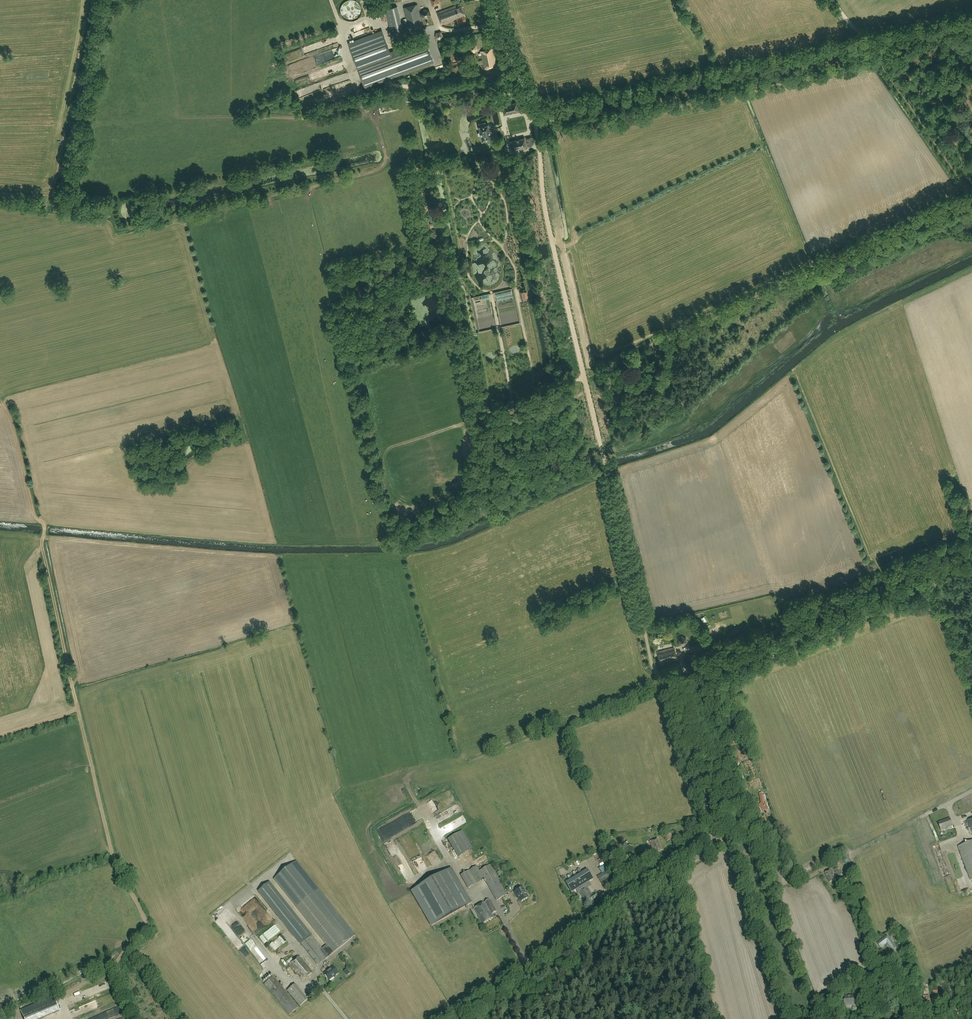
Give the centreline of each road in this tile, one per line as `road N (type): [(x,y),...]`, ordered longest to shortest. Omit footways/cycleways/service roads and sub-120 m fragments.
road 1 (tertiary): [(461,1018),(712,845),(674,678),(971,553)]
road 2 (track): [(35,517),(43,522),(43,550),(112,850),(148,931),(108,970),(13,1018)]
road 3 (track): [(536,125),(540,218),(652,662),(674,678)]
road 4 (track): [(712,845),(766,818),(785,877),(778,897),(783,916),(813,995),(835,1018)]
road 5 (track): [(95,0),(55,206),(0,201)]
road 6 (unclassified): [(971,13),(862,30),(829,0)]
road 7 (track): [(629,905),(668,1018)]

